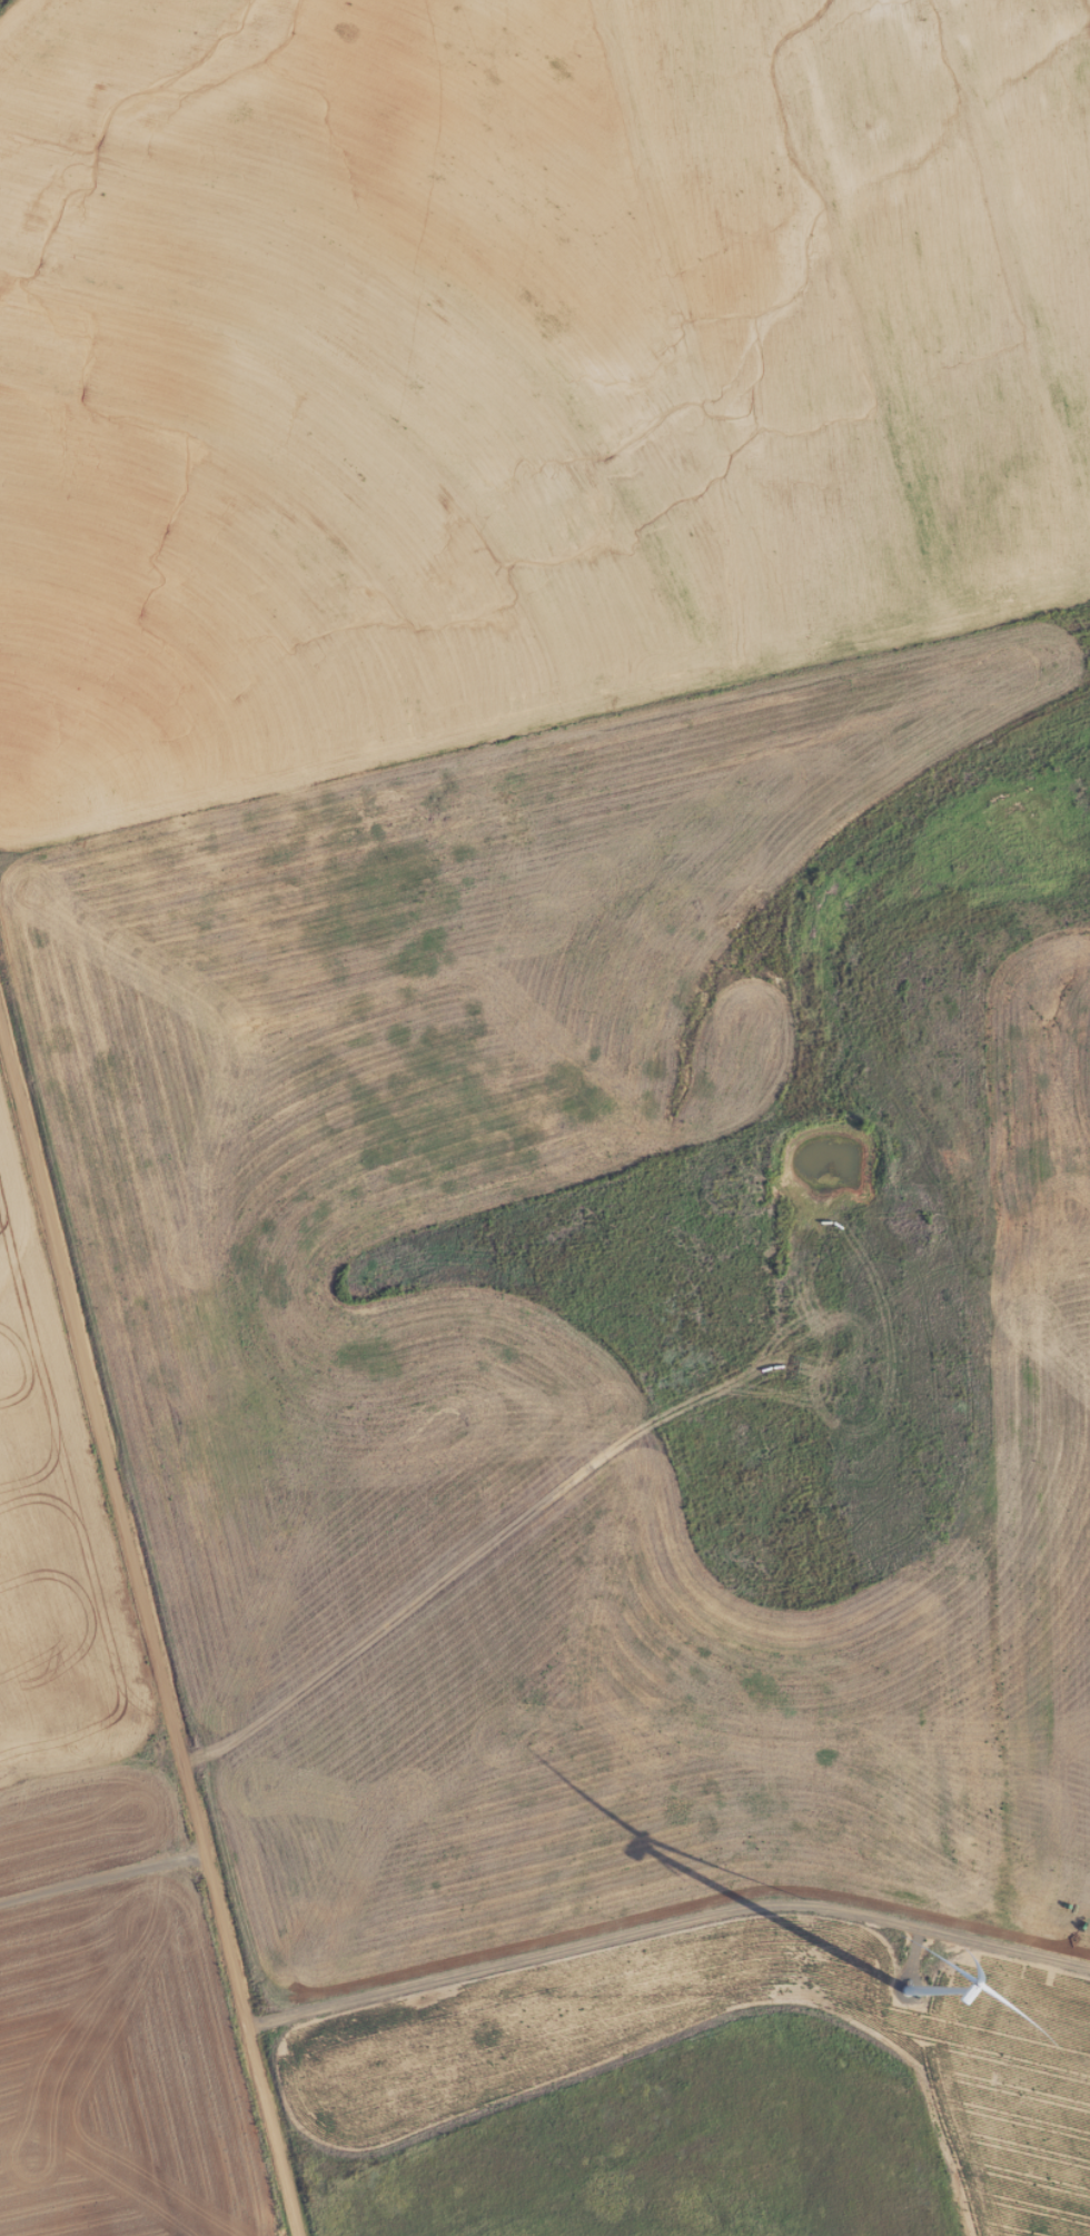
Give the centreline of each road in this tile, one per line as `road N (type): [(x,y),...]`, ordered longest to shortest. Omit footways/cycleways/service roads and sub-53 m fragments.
road 1 (residential): [(0,1022),(298,2235)]

